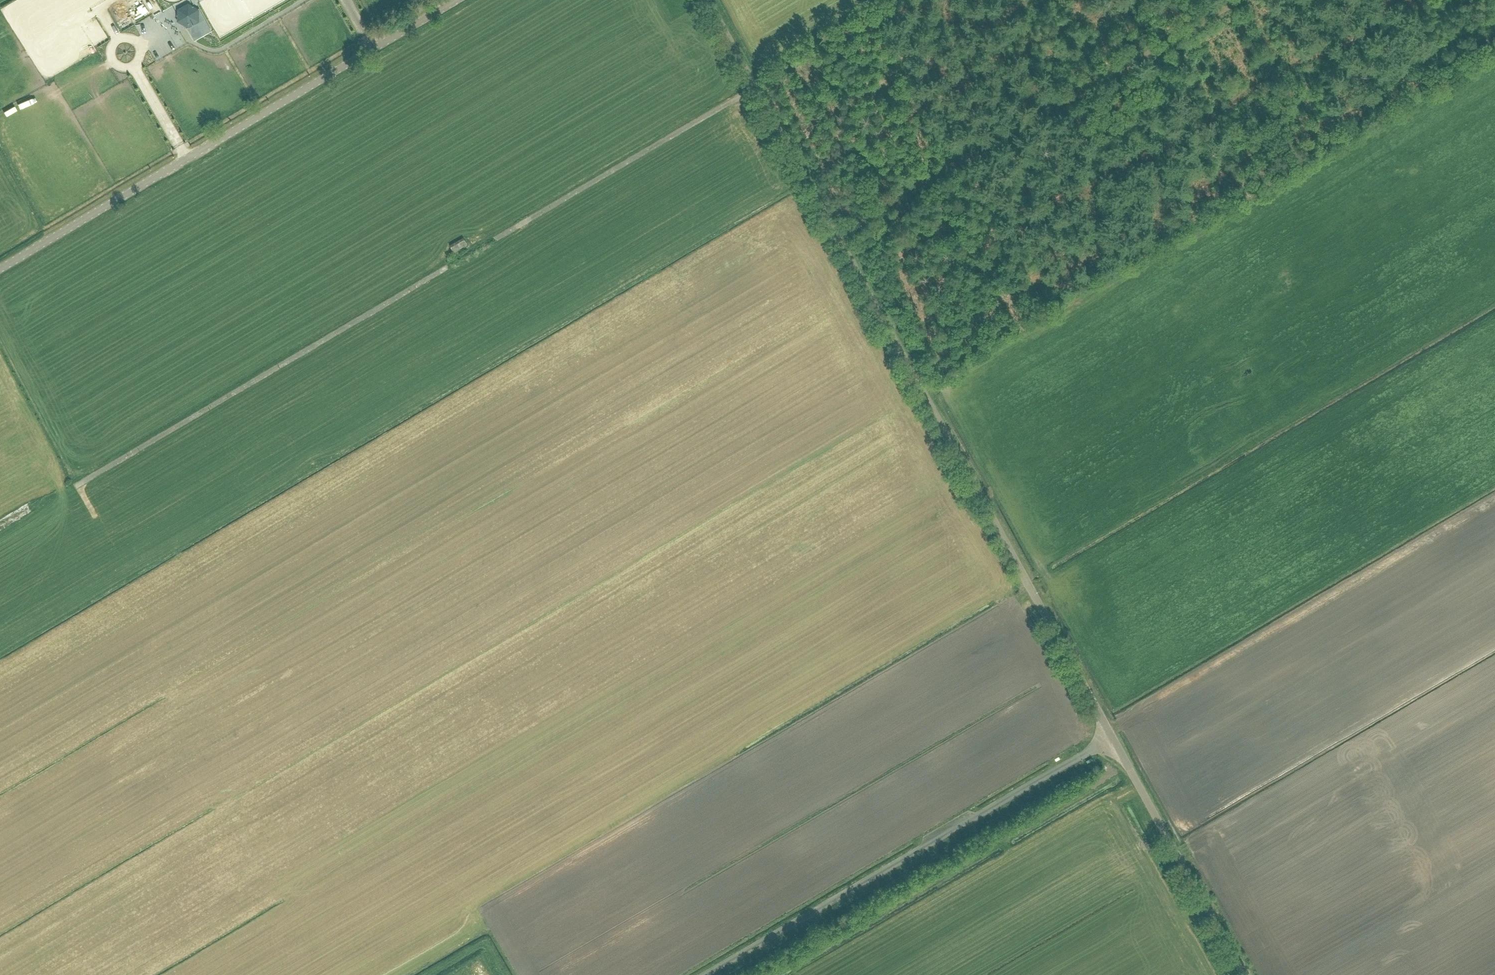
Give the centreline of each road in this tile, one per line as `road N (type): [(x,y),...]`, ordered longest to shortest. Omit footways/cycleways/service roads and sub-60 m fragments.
road 1 (unclassified): [(1247,974),(705,0)]
road 2 (tertiary): [(0,271),(457,0)]
road 3 (track): [(835,237),(1236,0)]

